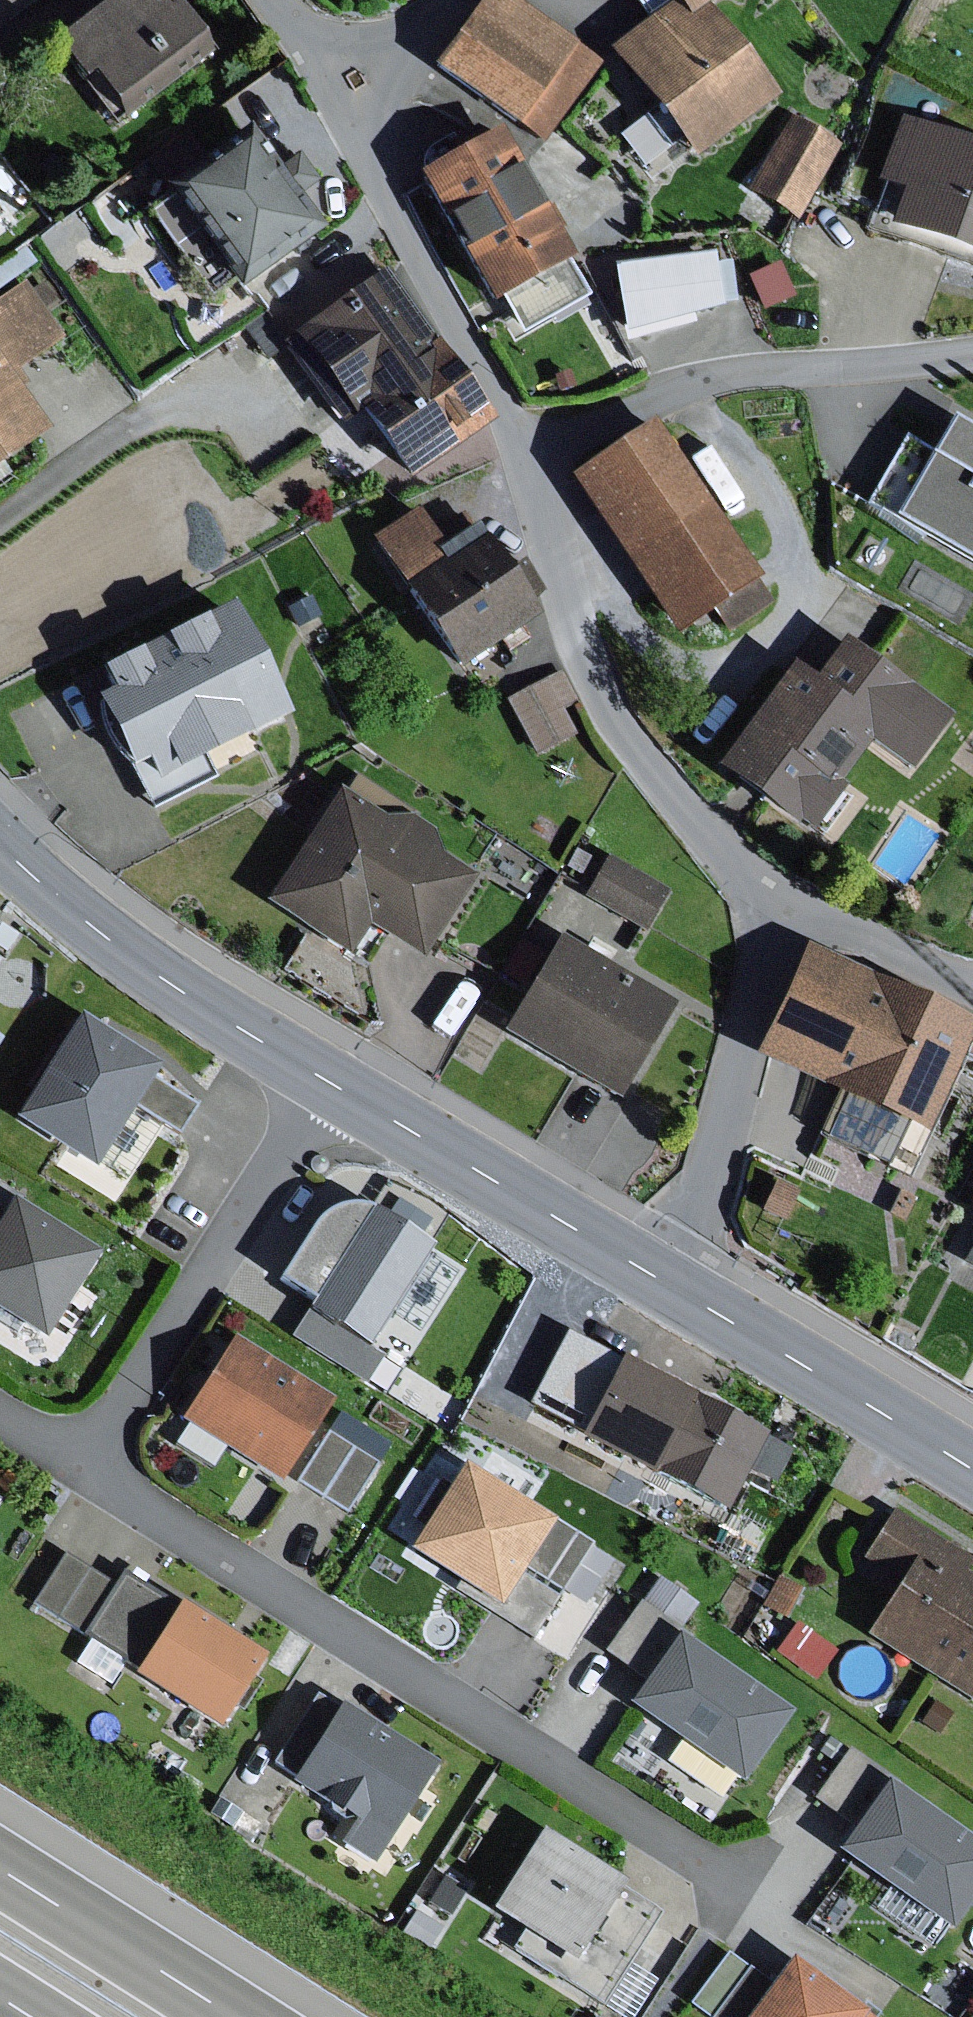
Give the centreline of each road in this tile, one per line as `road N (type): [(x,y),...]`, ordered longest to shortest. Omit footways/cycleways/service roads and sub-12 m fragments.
road 1 (primary): [(663,1280),(138,965),(0,848)]
road 2 (residential): [(526,457),(581,654),(640,760),(763,907)]
road 3 (residential): [(972,354),(754,372),(677,389),(526,457)]
road 4 (residential): [(763,907),(762,962),(711,1173),(663,1280)]
road 5 (primary): [(972,1469),(663,1280)]
road 6 (residential): [(370,158),(526,457)]
road 7 (motorway): [(235,2016),(0,1869)]
road 8 (residential): [(763,907),(972,985)]
road 9 (residential): [(370,158),(392,92),(435,23)]
road 10 (residential): [(306,38),(370,158)]
road 11 (residential): [(306,38),(348,48),(435,23)]

